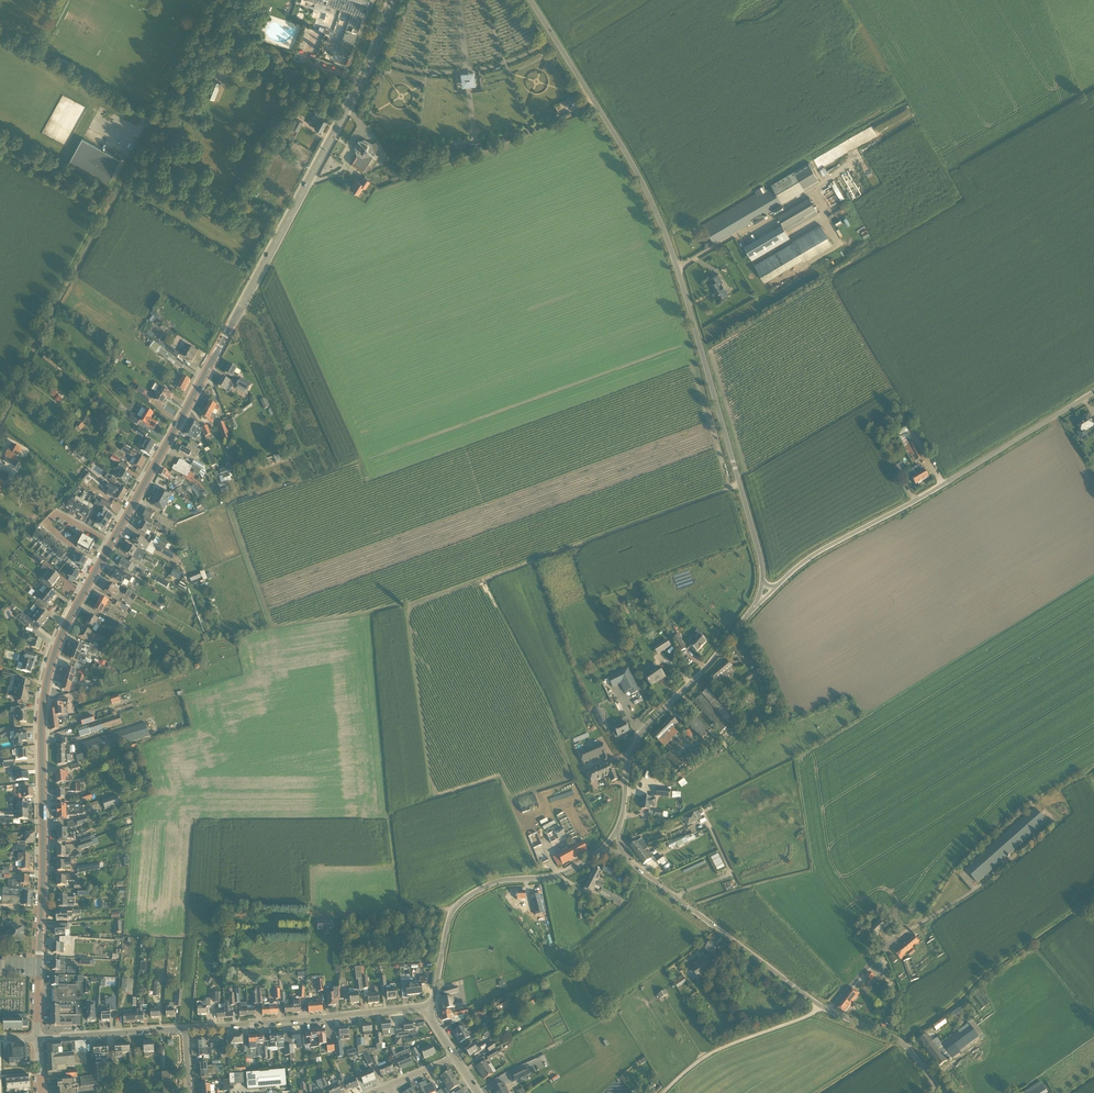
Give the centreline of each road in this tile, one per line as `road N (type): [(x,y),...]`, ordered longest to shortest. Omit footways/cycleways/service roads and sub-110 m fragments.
road 1 (unclassified): [(763,583),(674,261),(615,139),(531,0)]
road 2 (tertiary): [(37,1038),(42,703),(64,630),(111,543)]
road 3 (unclassified): [(775,587),(818,551),(1093,392)]
road 4 (tertiary): [(392,0),(360,81),(228,330)]
road 5 (unclassified): [(616,831),(627,757),(641,732),(758,603)]
road 6 (unclassified): [(424,1007),(433,1001),(456,906),(501,881),(563,874),(601,850)]
road 7 (unclassified): [(830,1011),(622,855)]
road 8 (tertiary): [(111,543),(228,330)]
road 9 (residential): [(185,1029),(424,1007)]
road 10 (unclassified): [(0,424),(107,210)]
road 11 (unclassified): [(221,0),(107,210)]
road 12 (track): [(665,1092),(705,1059),(819,1006)]
road 13 (residential): [(37,1038),(185,1029)]
road 14 (unclassified): [(945,1092),(904,1045),(830,1011)]

